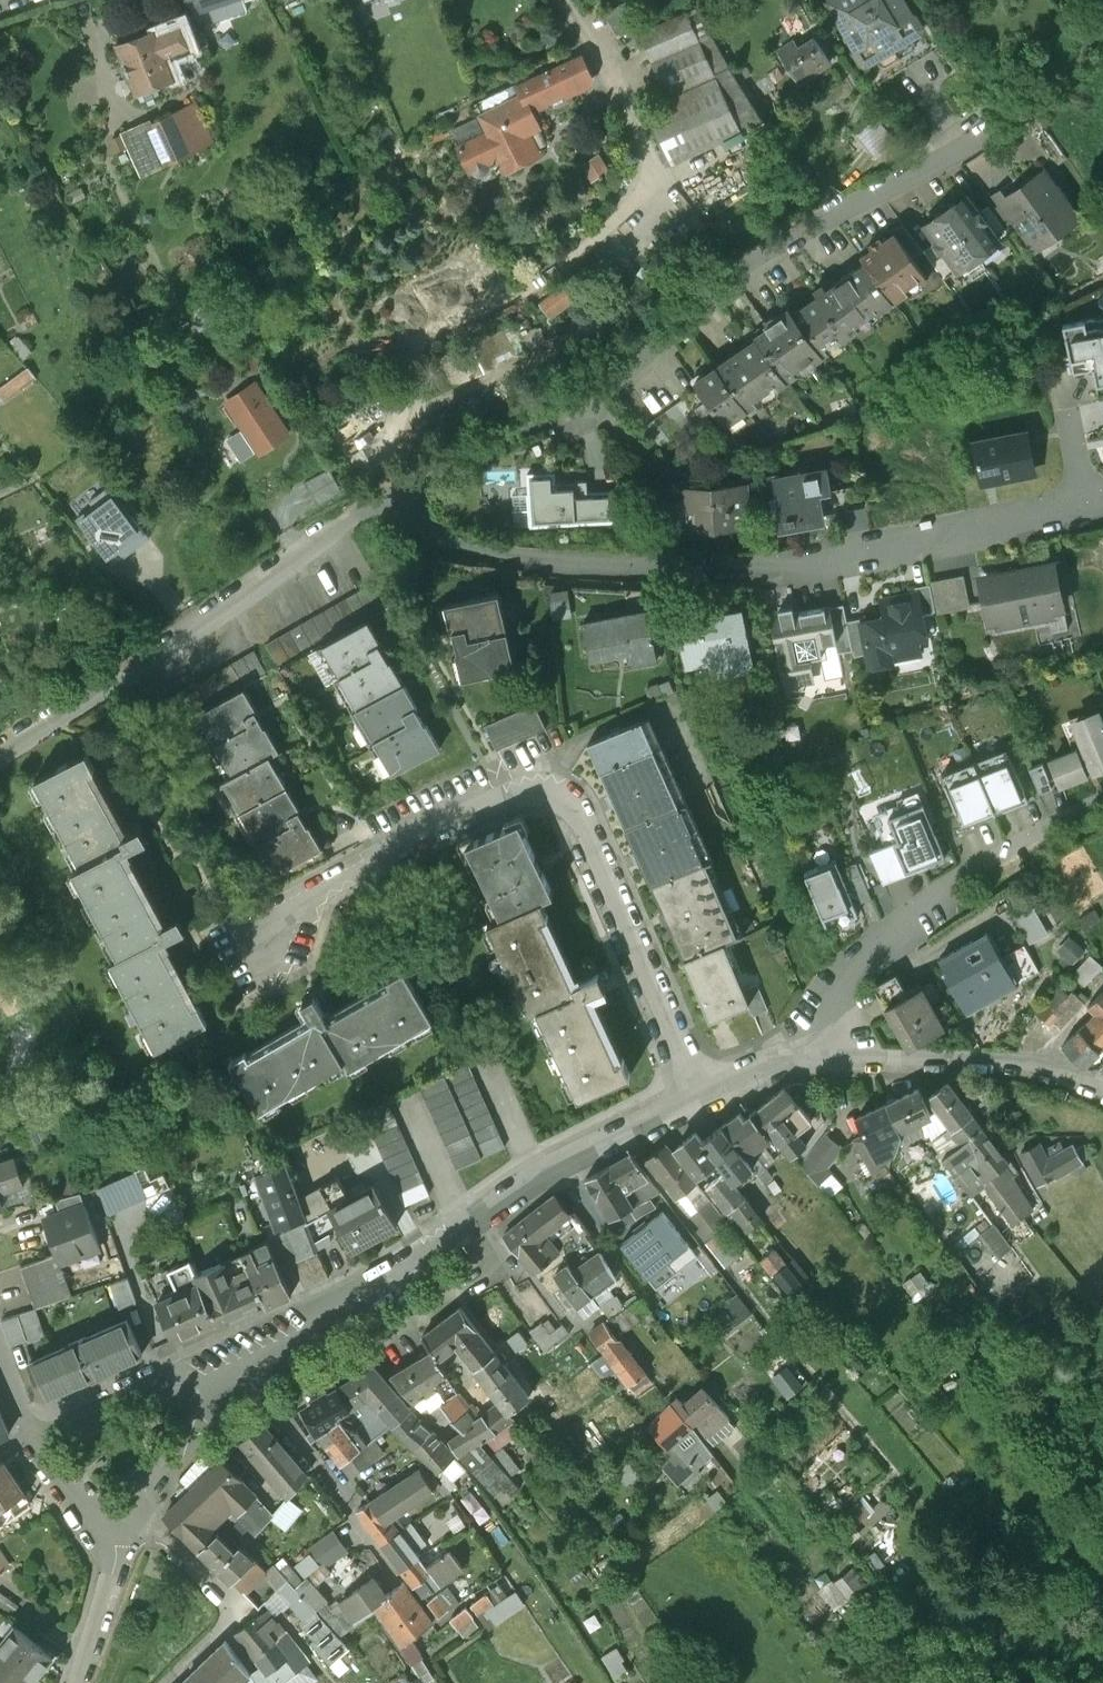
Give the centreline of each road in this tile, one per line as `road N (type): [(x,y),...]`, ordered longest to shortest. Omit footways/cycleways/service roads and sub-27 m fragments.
road 1 (residential): [(405,495),(472,454),(622,394),(814,234),(1014,114),(1065,68),(1102,13)]
road 2 (residential): [(405,495),(427,530),(451,545),(720,564),(879,549),(1080,507)]
road 3 (residential): [(696,1098),(622,925),(580,855),(545,815),(481,816),(427,838),(298,898),(268,932)]
road 4 (residential): [(696,1098),(557,1164),(323,1323),(194,1393)]
road 5 (residential): [(0,762),(405,495)]
road 6 (residential): [(814,1060),(821,1006),(845,971),(941,892),(1102,796)]
road 7 (residential): [(1102,1093),(1021,1066),(814,1060)]
road 8 (residential): [(194,1393),(172,1382),(150,1385),(30,1434)]
road 9 (residential): [(132,1501),(238,1610)]
road 10 (residential): [(30,1434),(105,1554)]
road 11 (residential): [(75,1682),(101,1603),(105,1554)]
road 12 (residential): [(132,1501),(193,1428),(194,1393)]
road 13 (residential): [(814,1060),(696,1098)]

